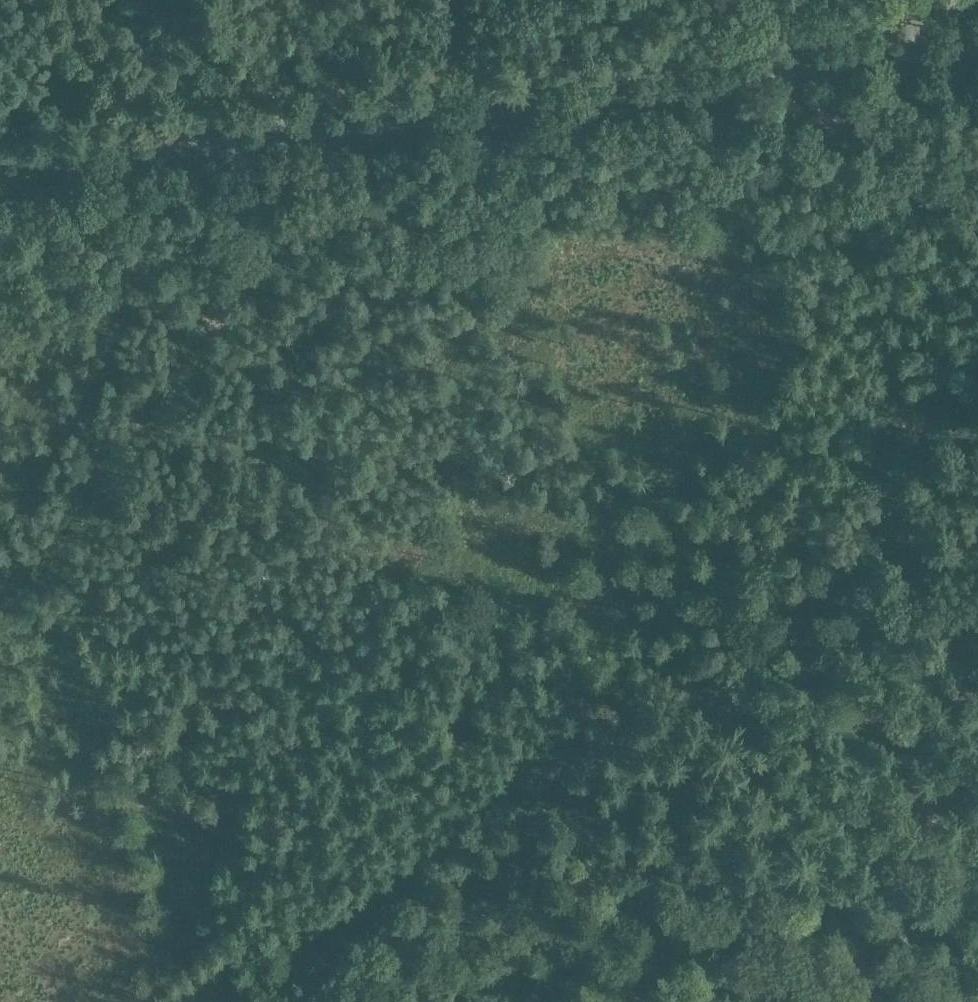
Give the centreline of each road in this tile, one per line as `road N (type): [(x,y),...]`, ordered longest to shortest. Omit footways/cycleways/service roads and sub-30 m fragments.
road 1 (primary): [(0,181),(977,49)]

